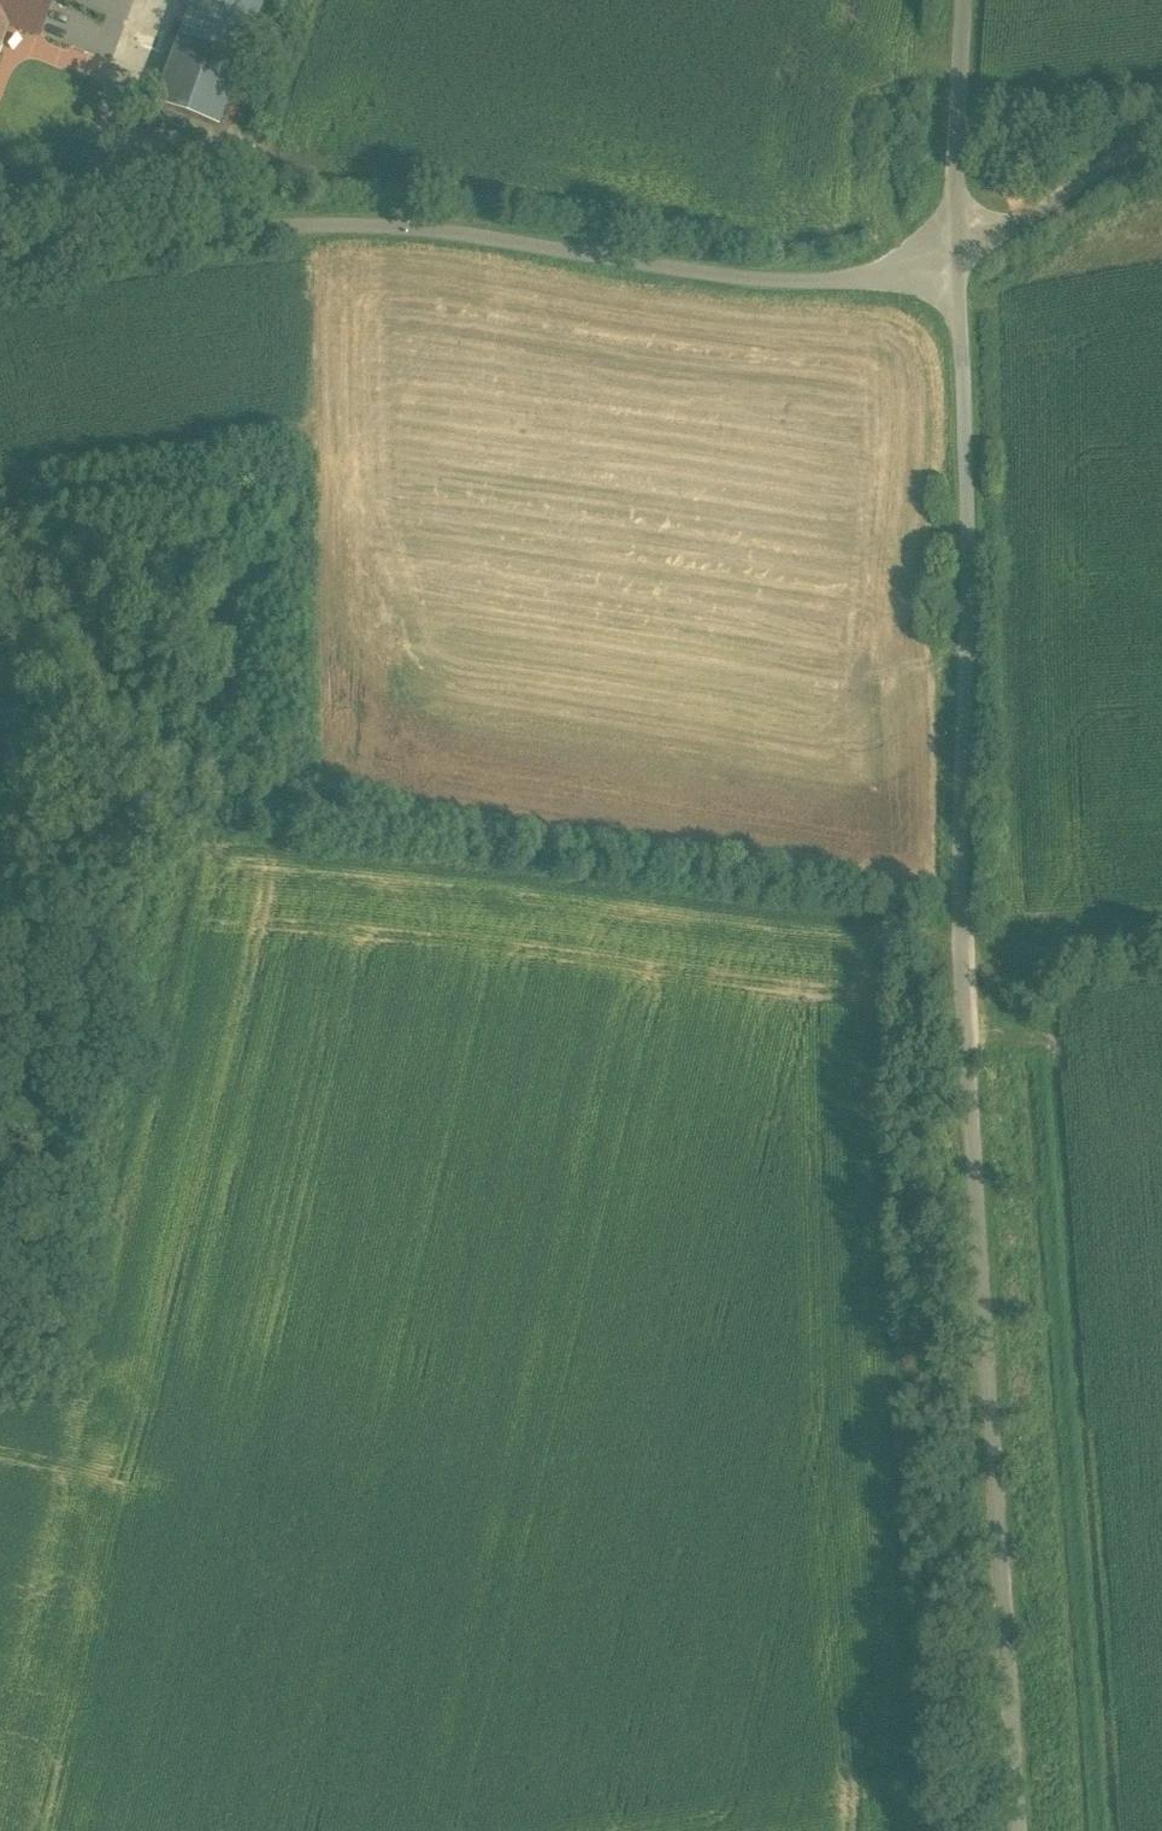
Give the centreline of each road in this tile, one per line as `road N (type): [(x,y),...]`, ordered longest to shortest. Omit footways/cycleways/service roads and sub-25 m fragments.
road 1 (unclassified): [(953,269),(979,572),(991,1179),(1032,1830)]
road 2 (residential): [(0,260),(252,230),(365,226),(814,285),(953,269)]
road 3 (unclassified): [(966,0),(953,269)]
road 4 (unclassified): [(953,269),(1054,200),(1161,150)]

